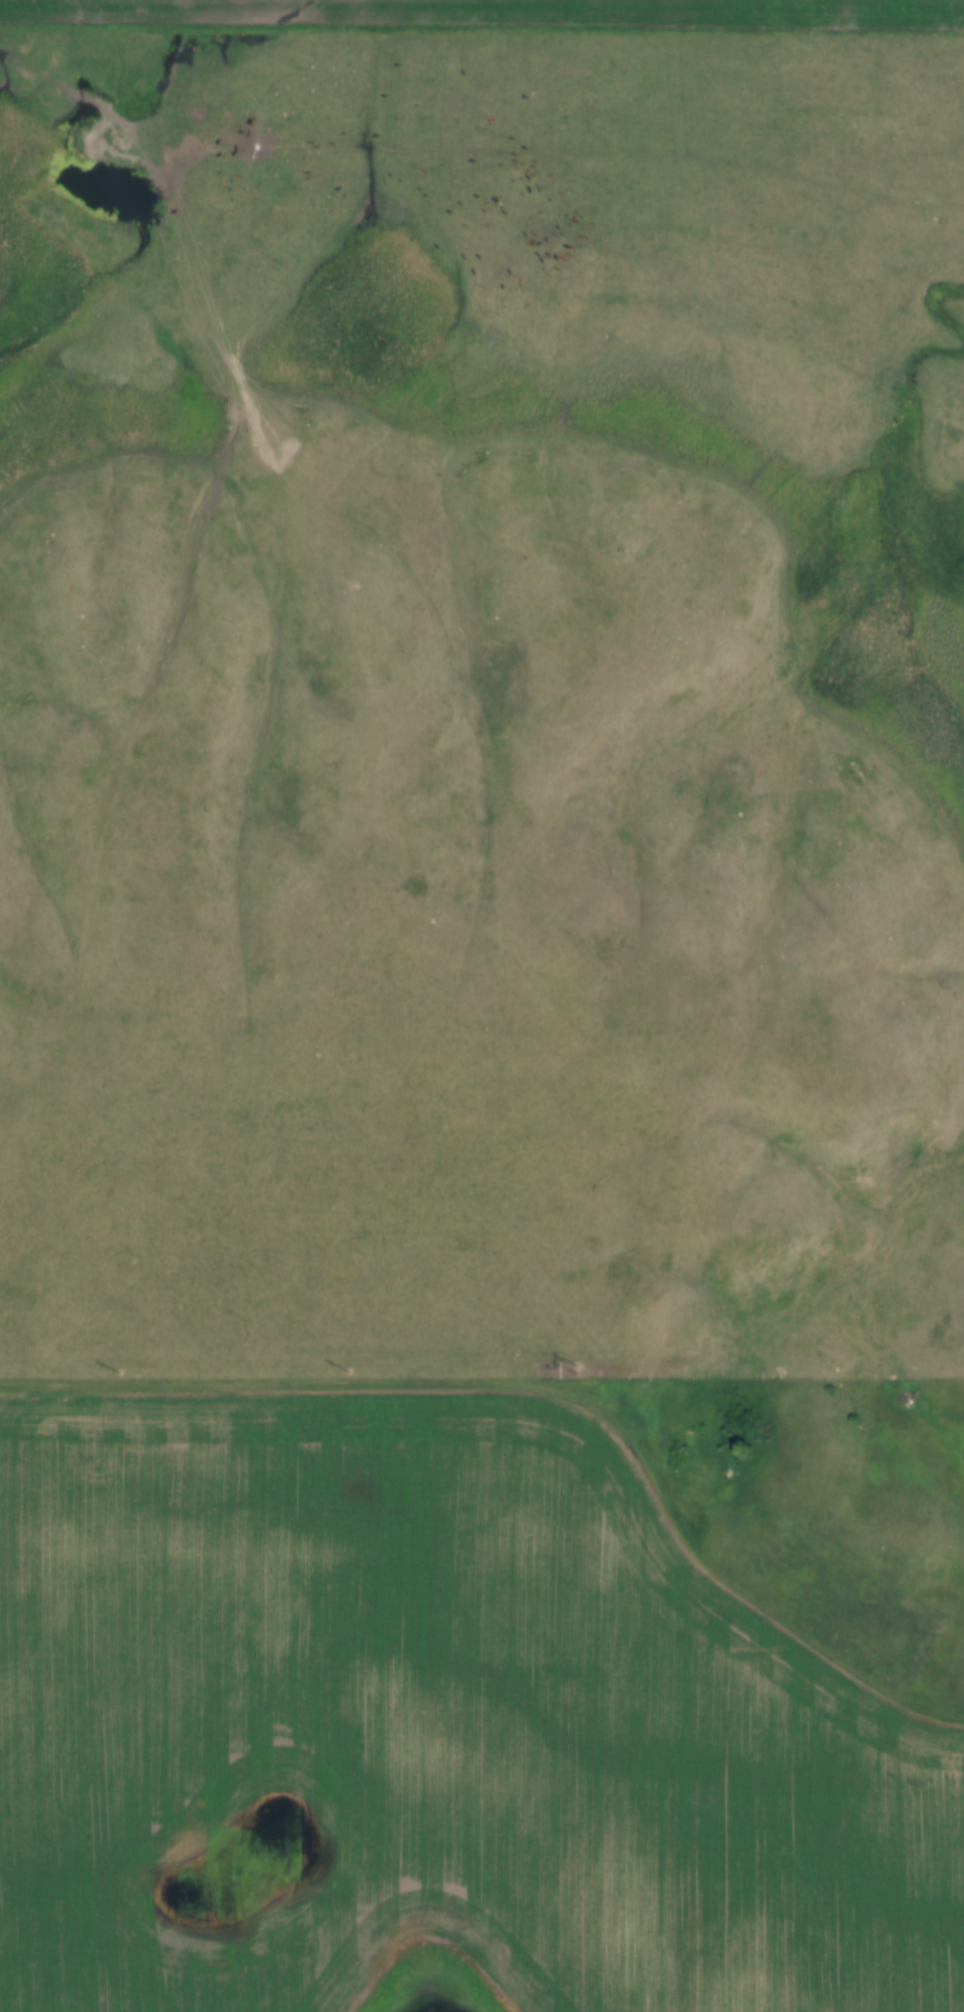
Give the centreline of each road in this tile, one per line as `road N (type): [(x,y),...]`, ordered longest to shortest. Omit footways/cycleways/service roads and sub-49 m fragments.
road 1 (track): [(963,1727),(858,1676),(693,1562),(655,1482),(598,1414),(425,1392),(0,1399)]

